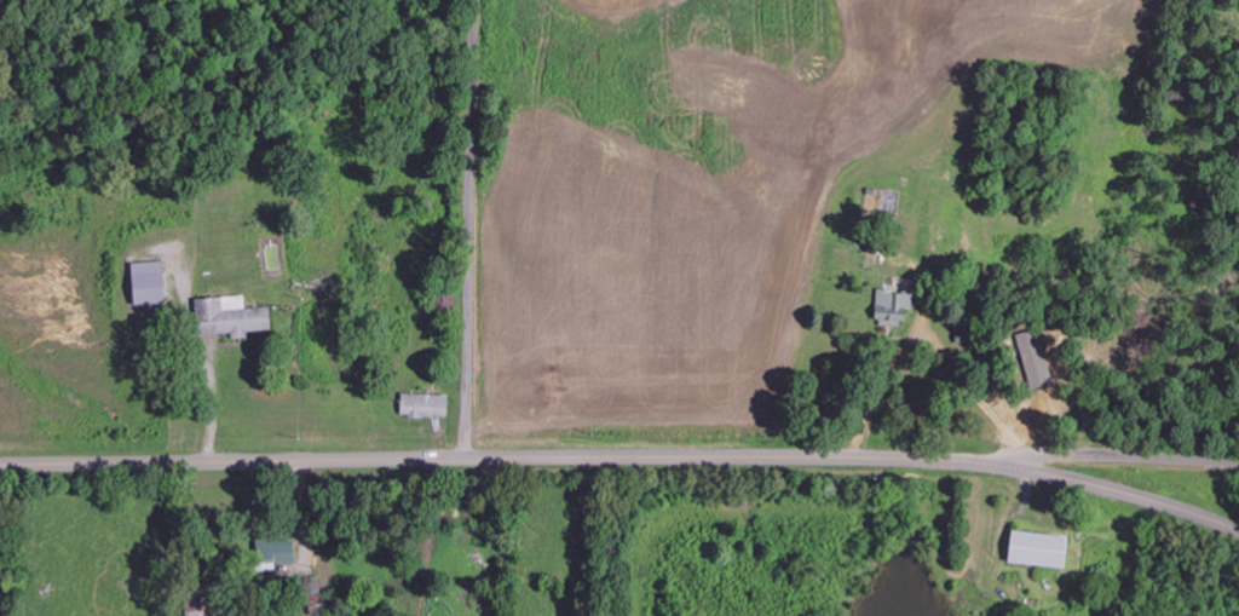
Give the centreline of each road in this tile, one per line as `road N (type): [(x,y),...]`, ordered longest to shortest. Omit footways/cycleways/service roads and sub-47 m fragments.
road 1 (tertiary): [(1238,526),(1165,495),(999,461),(0,460)]
road 2 (residential): [(463,456),(474,0)]
road 3 (residential): [(1238,462),(999,461)]

